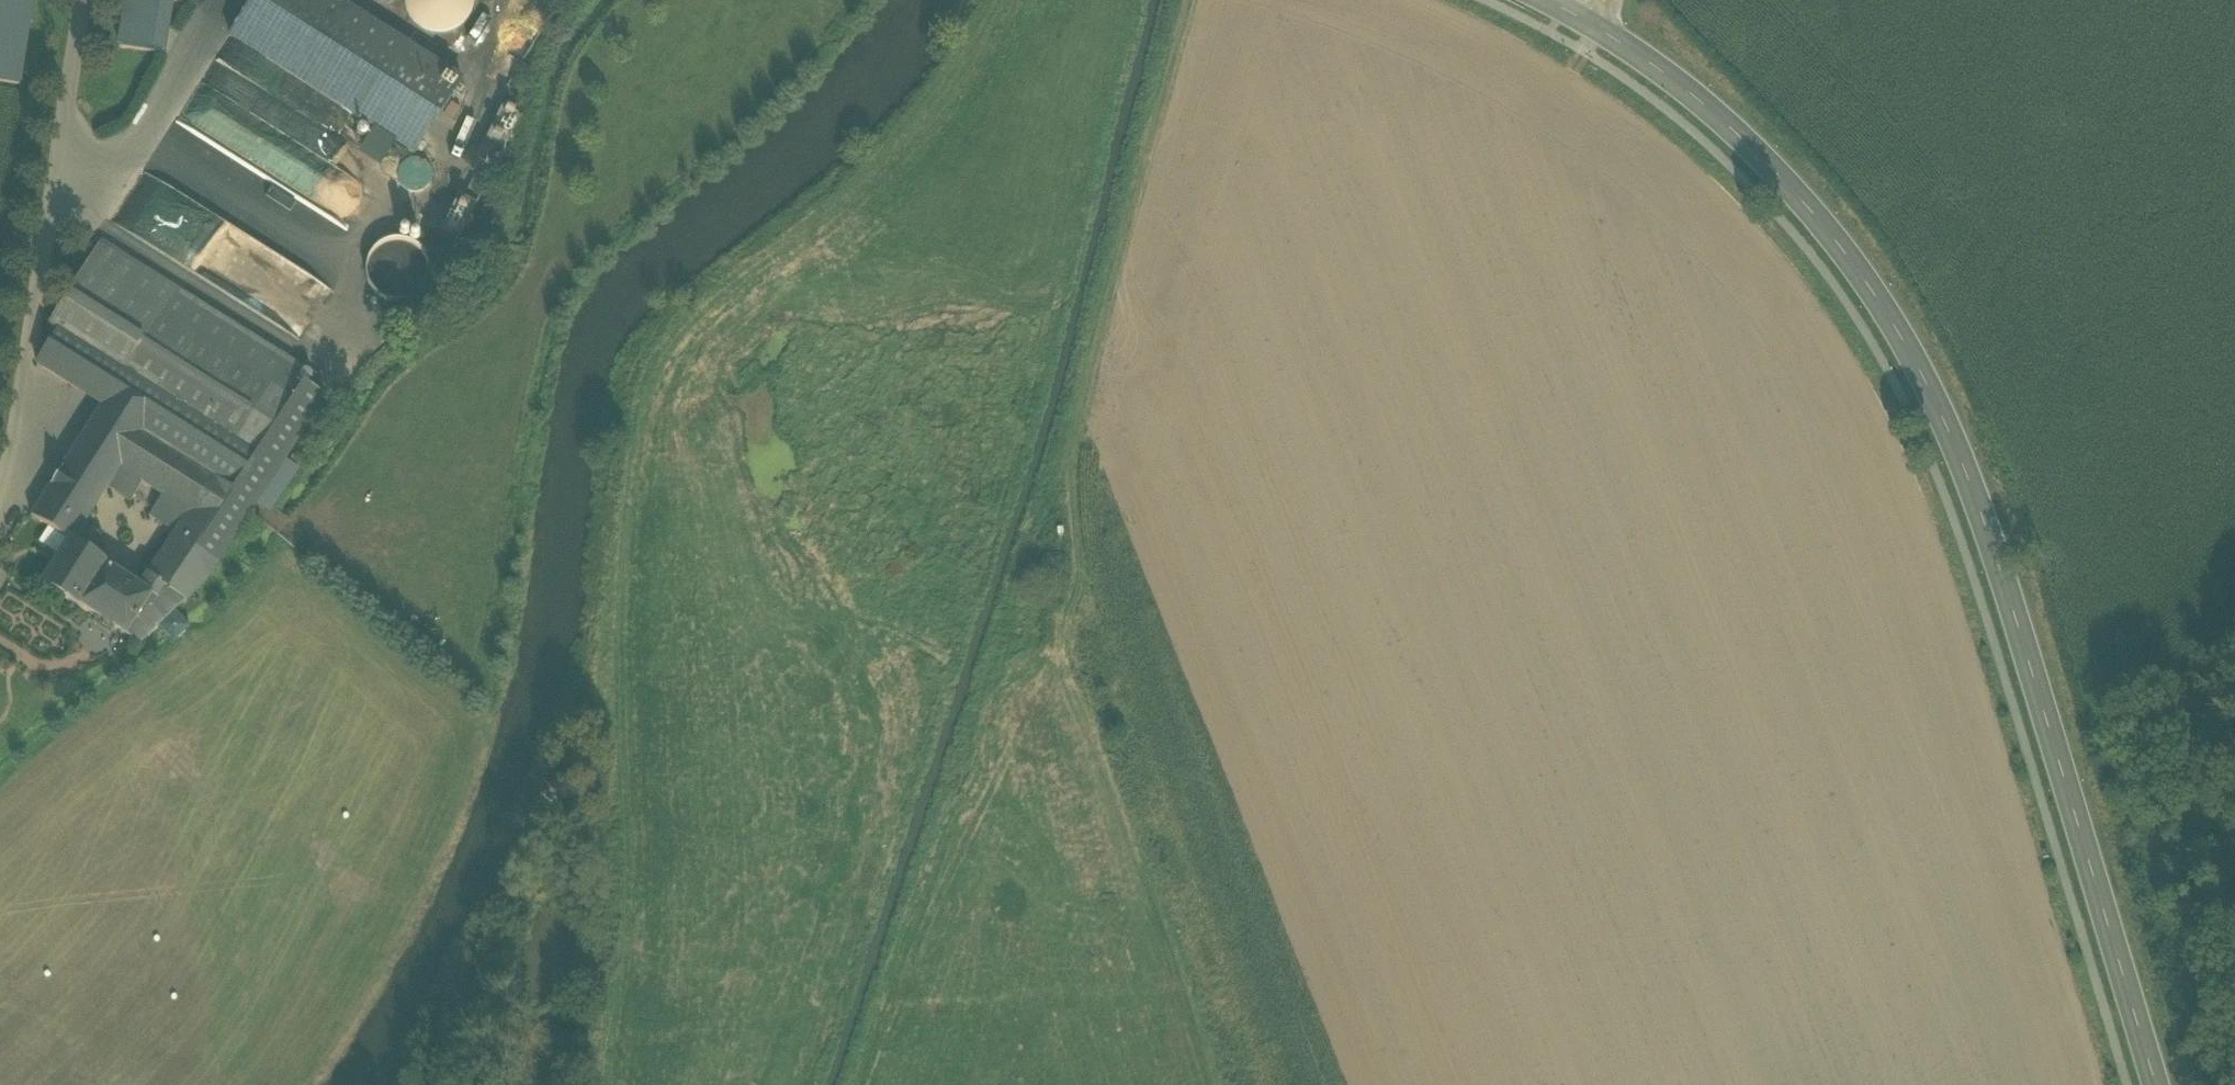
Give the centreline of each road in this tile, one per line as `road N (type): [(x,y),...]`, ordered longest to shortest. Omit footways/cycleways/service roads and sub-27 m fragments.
road 1 (tertiary): [(1598,29),(1704,103),(1784,176),(1890,310),(1978,496),(2079,814),(2152,1084)]
road 2 (track): [(232,0),(124,183),(53,171)]

